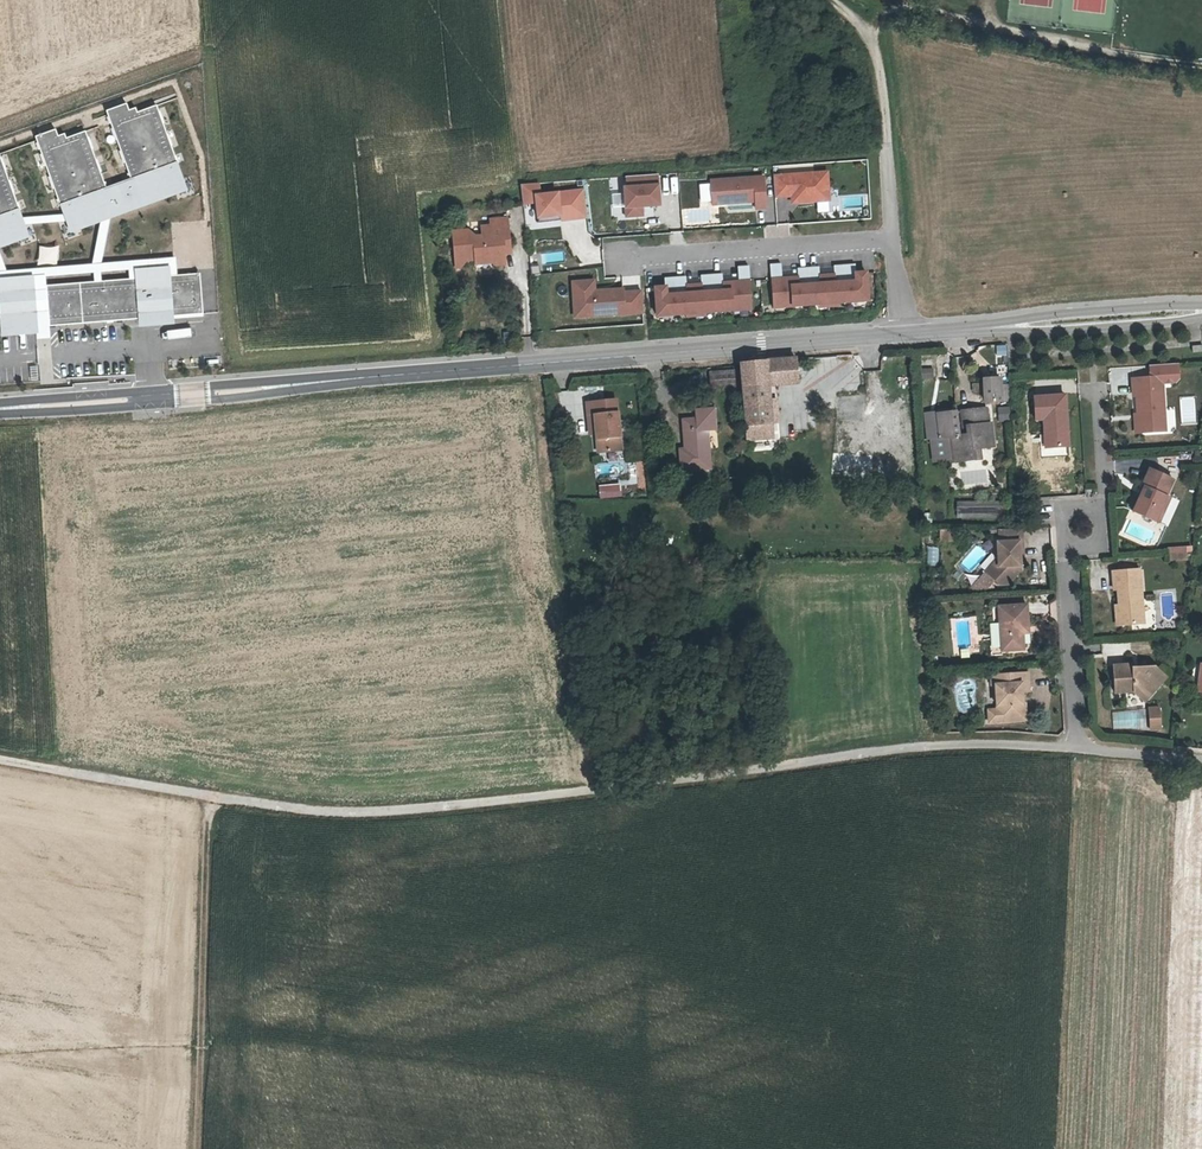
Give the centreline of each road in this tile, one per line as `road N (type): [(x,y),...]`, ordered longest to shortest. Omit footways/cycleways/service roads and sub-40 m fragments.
road 1 (unclassified): [(0,764),(159,794),(360,812),(937,745),(1201,763)]
road 2 (tertiary): [(0,411),(528,370)]
road 3 (tertiary): [(528,370),(1010,328)]
road 4 (track): [(214,800),(198,1148)]
road 5 (track): [(819,0),(874,44),(896,237)]
road 6 (tertiary): [(1010,328),(1167,325),(1196,311)]
road 7 (tertiary): [(1196,311),(1103,312),(1010,328)]
road 8 (residential): [(515,223),(528,370)]

